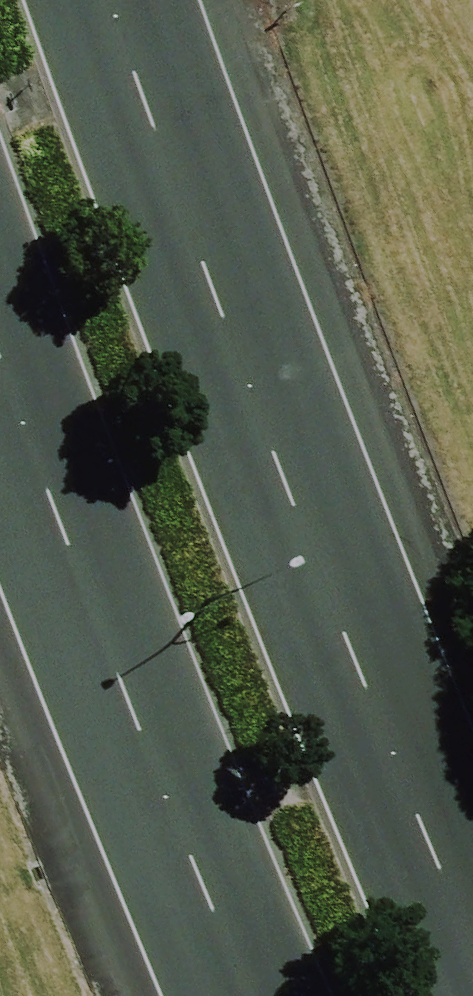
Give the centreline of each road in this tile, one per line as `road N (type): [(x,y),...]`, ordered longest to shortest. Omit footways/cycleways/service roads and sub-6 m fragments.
road 1 (primary): [(177,0),(472,762)]
road 2 (primary): [(232,995),(0,343)]

